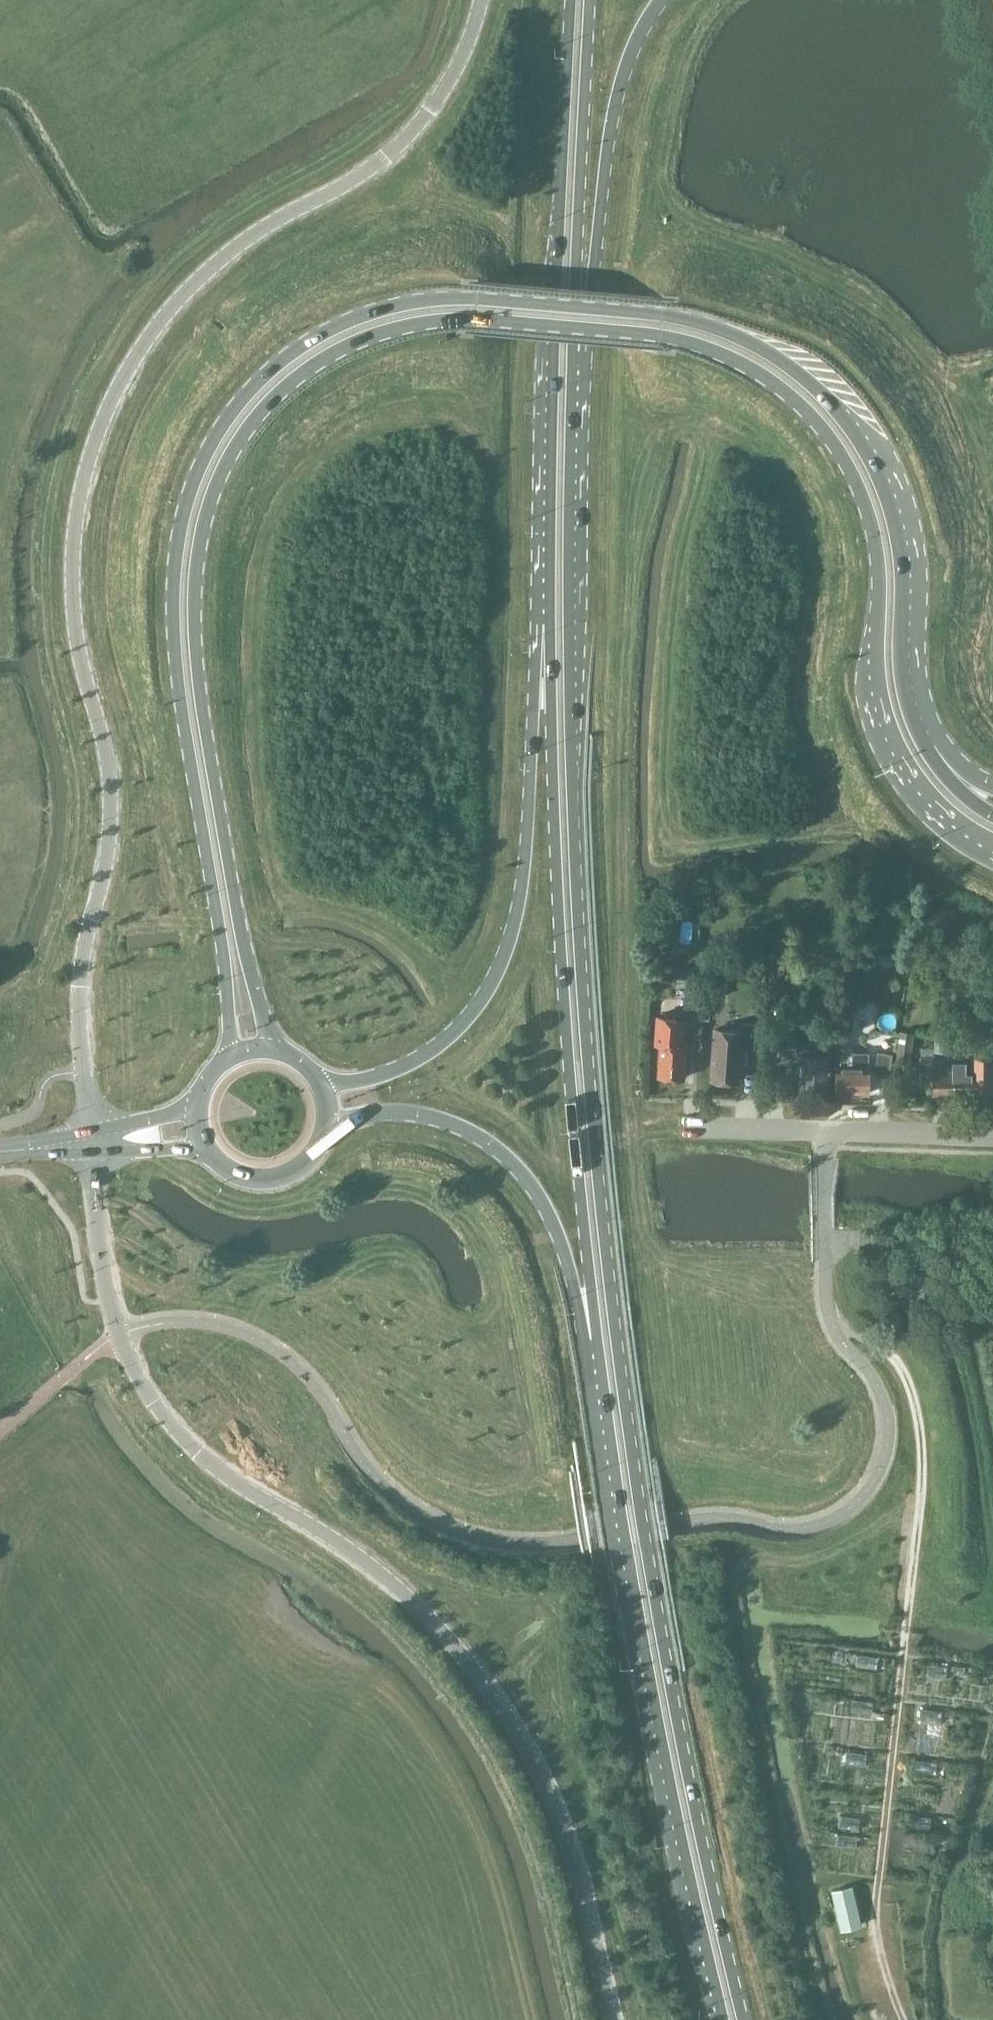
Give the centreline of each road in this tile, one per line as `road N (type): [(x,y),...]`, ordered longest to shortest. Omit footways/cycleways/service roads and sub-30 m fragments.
road 1 (secondary): [(276,1049),(264,1027),(223,838),(195,666),(198,549),(224,464),(256,415),(294,376),(373,335),(435,320),(659,336),(716,351),(793,397),(832,440),(872,520),(887,723),(940,805),(992,842)]
road 2 (secondary): [(927,752),(901,678),(900,552),(885,494),(838,411),(796,373),(726,330),(661,313),(443,298),(353,319),(304,344),(237,404),(195,474),(181,525),(173,628),(226,985),(226,1059)]
road 3 (primary): [(742,2019),(636,1491),(591,1119),(568,671),(572,355)]
road 4 (unclassified): [(93,1142),(80,986),(111,795),(81,661),(73,573),(77,505),(99,425),(142,345),(208,269),(397,146),(455,70),(480,0)]
road 5 (unclassified): [(611,2019),(568,1844),(493,1695),(394,1584),(224,1475),(149,1395),(106,1287),(93,1142)]
road 6 (primary): [(548,625),(564,1000),(596,1340)]
road 7 (primary): [(596,1340),(642,1645),(724,2019)]
road 8 (primary): [(570,0),(548,625)]
road 9 (primary): [(548,625),(520,891),(498,967),(473,1011),(436,1046),(387,1071),(321,1084)]
road 10 (primary): [(327,1122),(383,1112),(435,1118),(502,1154),(545,1209),(596,1340)]
road 11 (primary): [(572,355),(590,299),(619,91),(661,0)]
road 12 (primary): [(572,355),(589,0)]
road 13 (unclassified): [(992,1137),(685,1127)]
road 14 (secondary): [(209,1150),(236,1172),(286,1174),(314,1153),(327,1122)]

